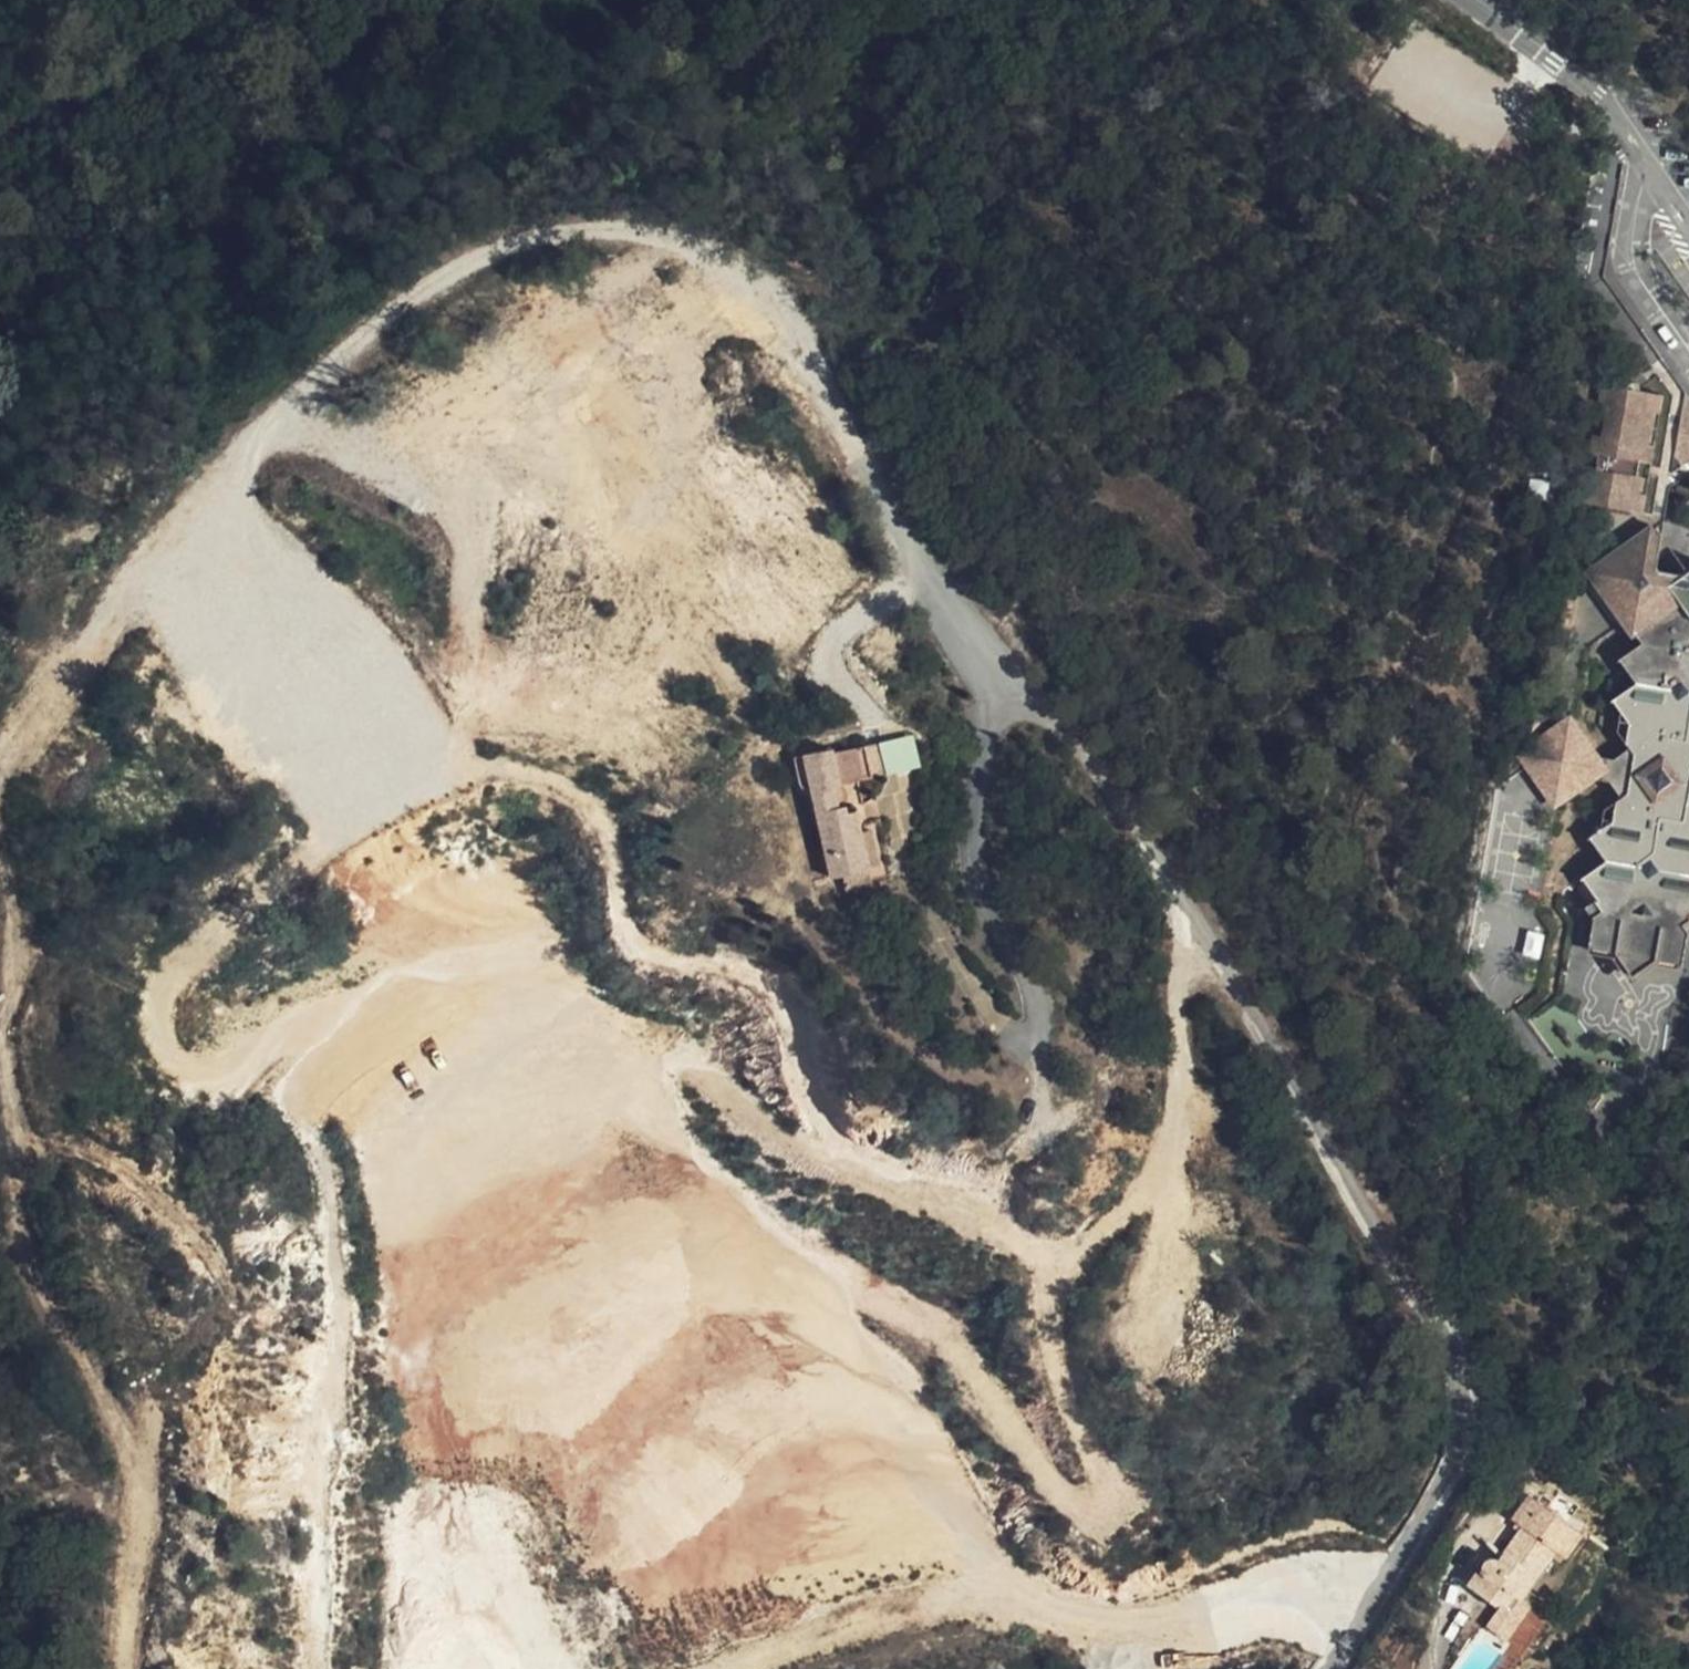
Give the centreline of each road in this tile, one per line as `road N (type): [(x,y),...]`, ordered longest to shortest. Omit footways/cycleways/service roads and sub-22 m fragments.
road 1 (track): [(0,755),(199,488),(344,359),(416,298),(500,253),(598,233),(679,246),(770,291),(849,451),(965,642),(1005,693)]
road 2 (track): [(144,1468),(33,1274),(0,1060)]
road 3 (residential): [(1486,0),(1610,106),(1688,225)]
road 4 (track): [(0,1055),(19,946),(0,824)]

